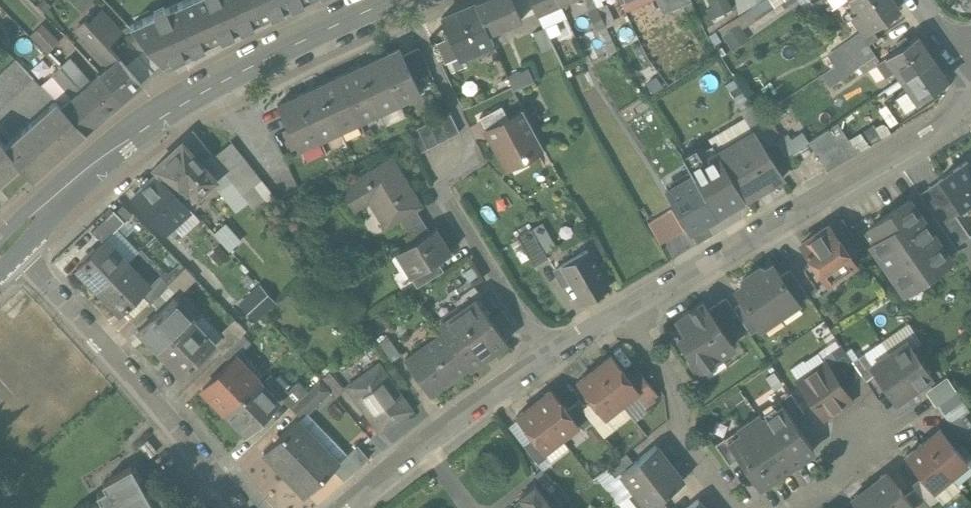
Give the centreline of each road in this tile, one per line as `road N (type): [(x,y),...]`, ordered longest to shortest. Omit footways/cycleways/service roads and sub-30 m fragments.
road 1 (residential): [(629,312),(924,140),(960,113),(970,93)]
road 2 (tertiary): [(85,178),(169,109),(384,0)]
road 3 (residential): [(346,507),(542,359),(629,312)]
road 4 (residential): [(19,256),(229,507)]
road 5 (residential): [(728,507),(684,454),(671,380),(629,312)]

